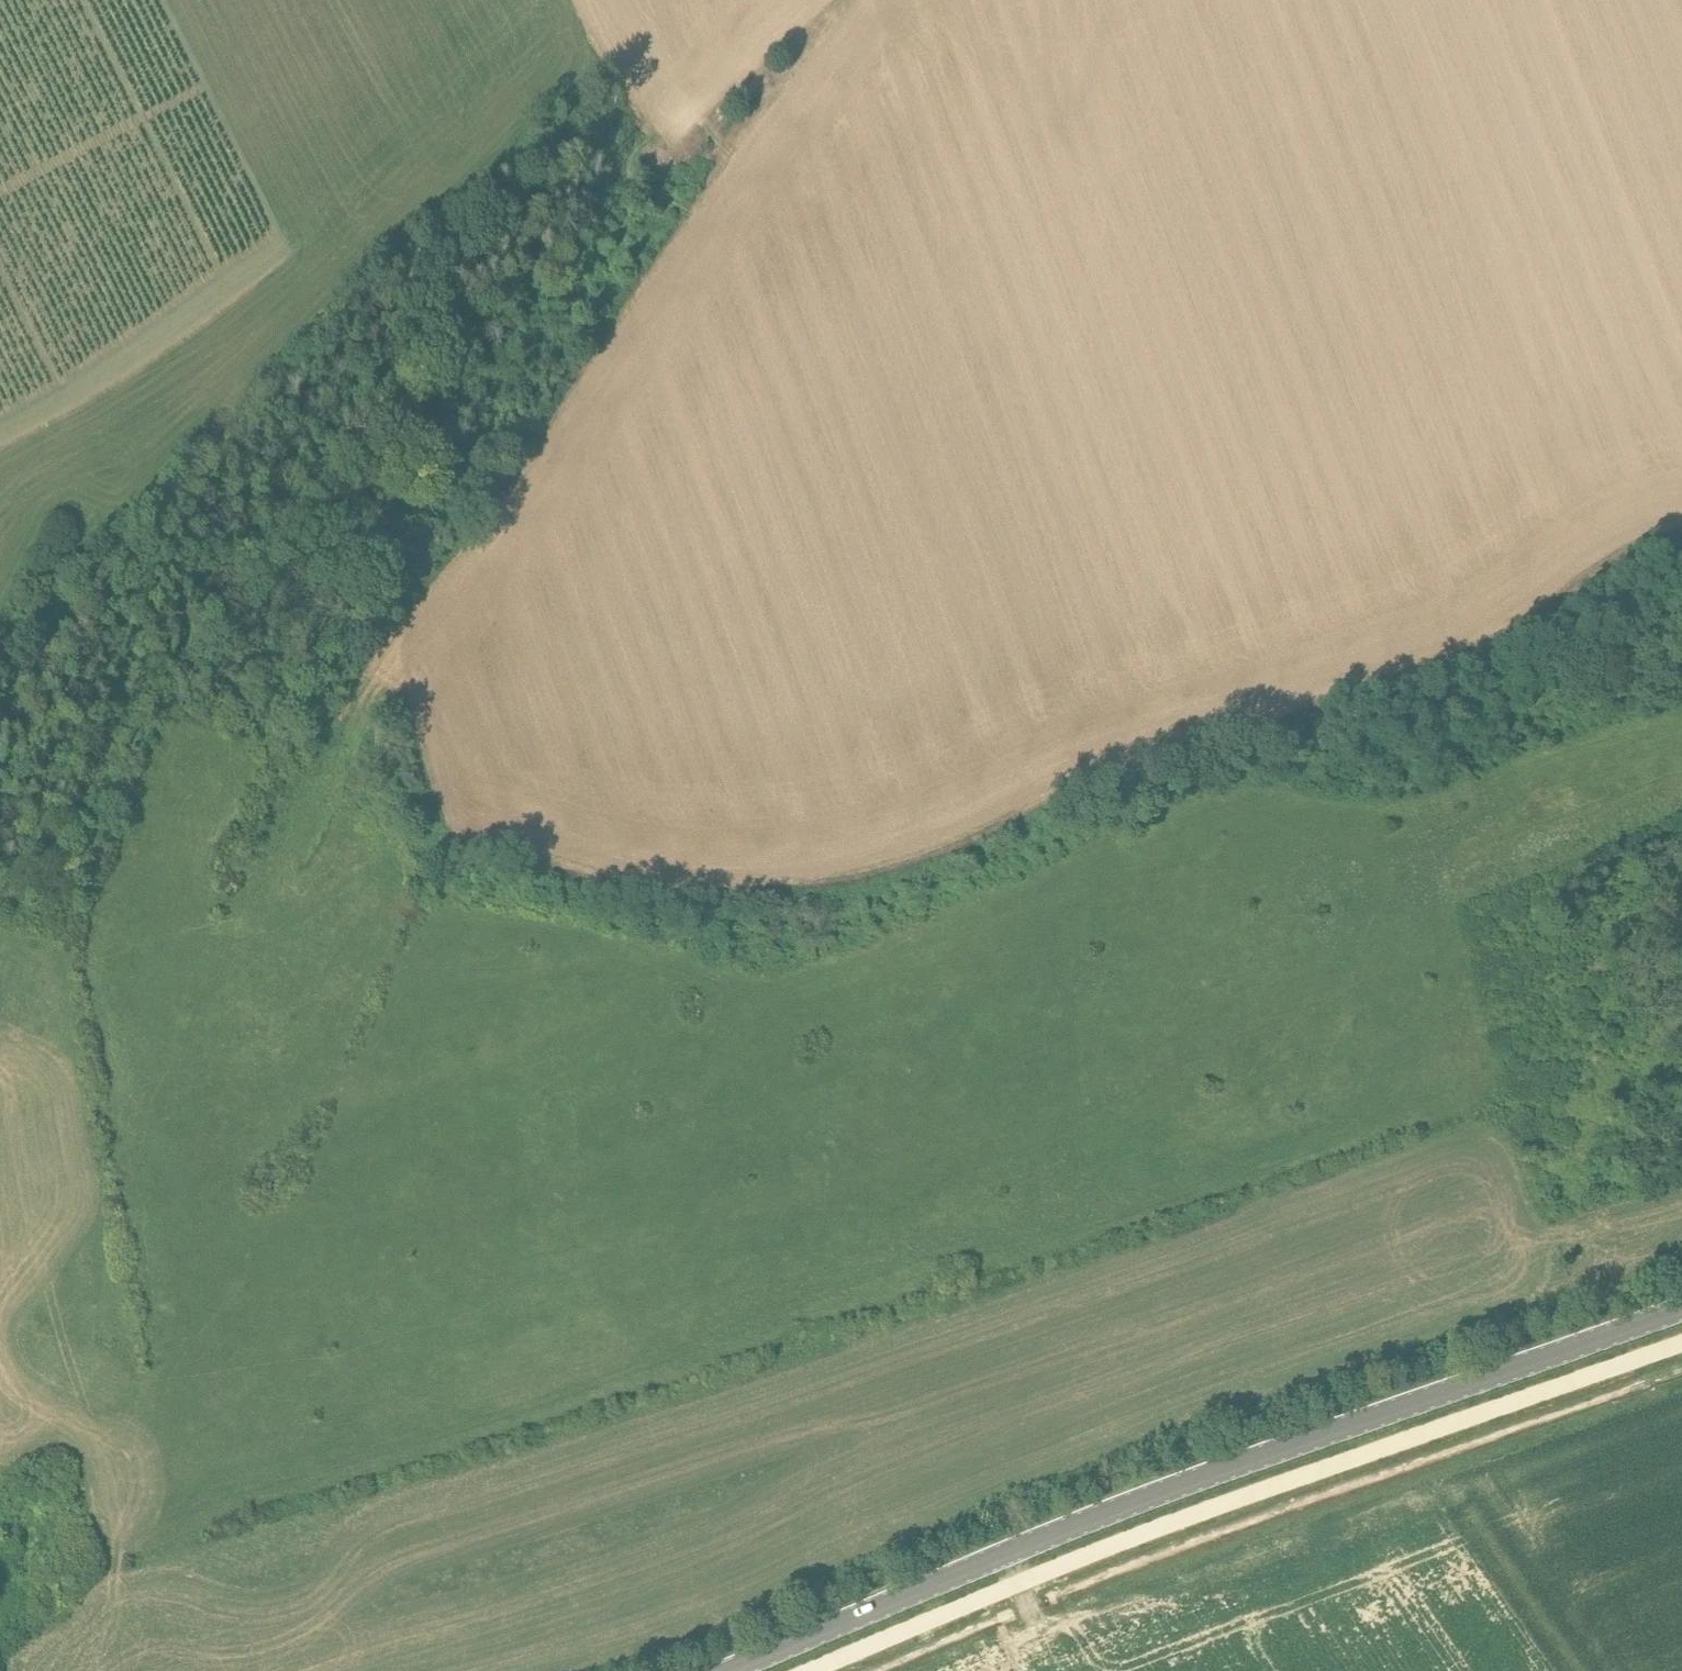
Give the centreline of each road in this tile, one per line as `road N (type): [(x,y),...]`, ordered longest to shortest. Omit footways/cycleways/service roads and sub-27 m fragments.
road 1 (tertiary): [(718,1670),(1060,1528),(1681,1305)]

